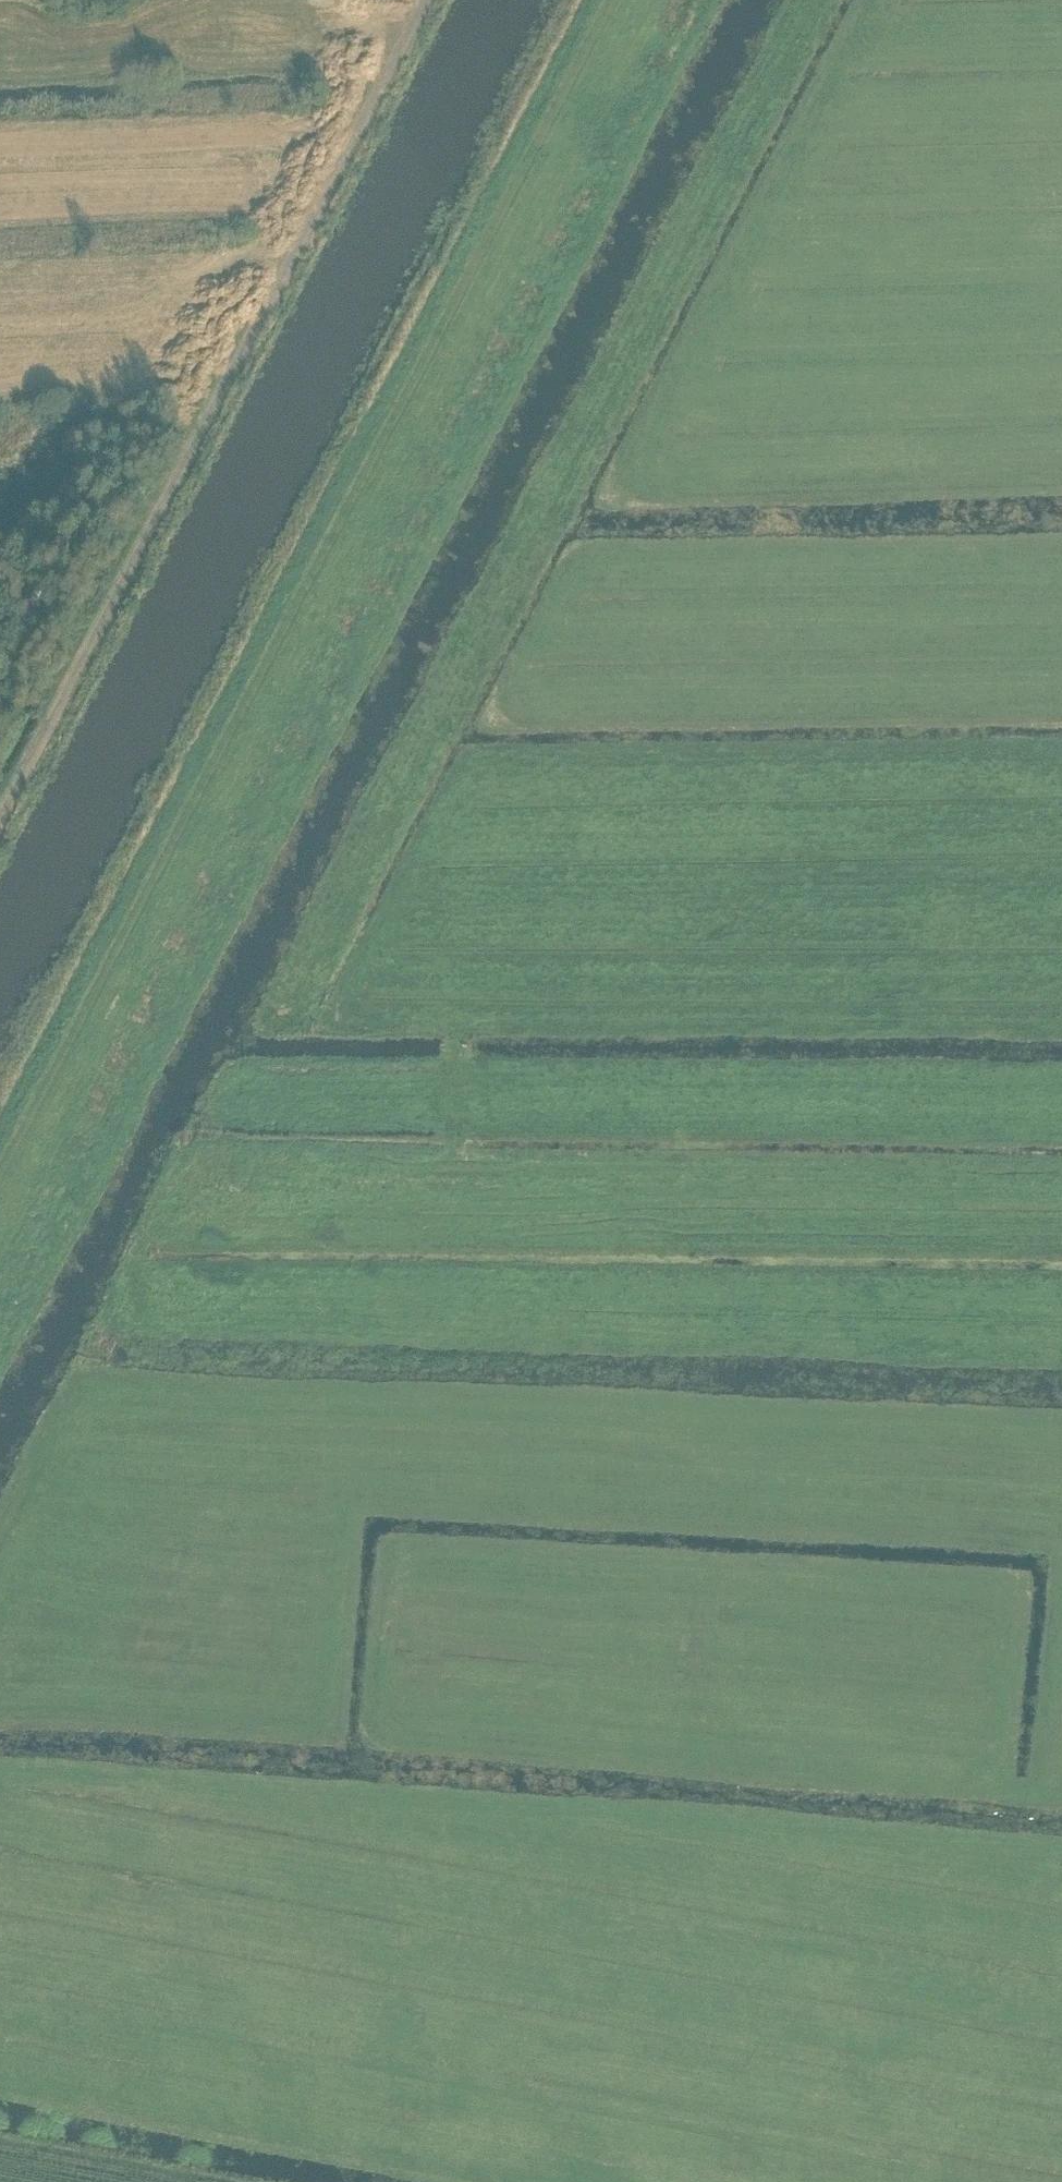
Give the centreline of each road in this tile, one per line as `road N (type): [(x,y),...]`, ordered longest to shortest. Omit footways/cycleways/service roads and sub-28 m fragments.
road 1 (track): [(0,809),(422,0)]

